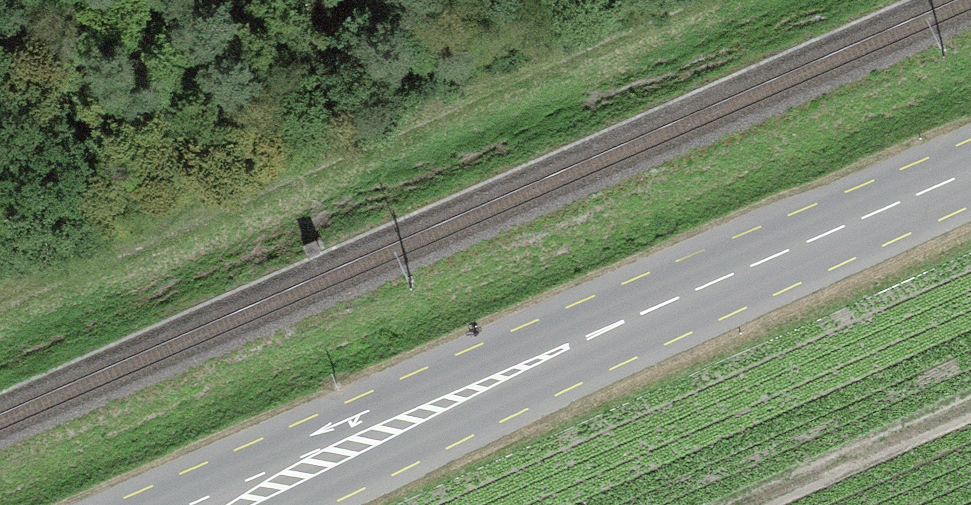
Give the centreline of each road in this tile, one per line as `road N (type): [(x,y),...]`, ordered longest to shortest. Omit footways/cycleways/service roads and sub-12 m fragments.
road 1 (primary): [(970,177),(219,504)]
road 2 (track): [(697,0),(0,324)]

